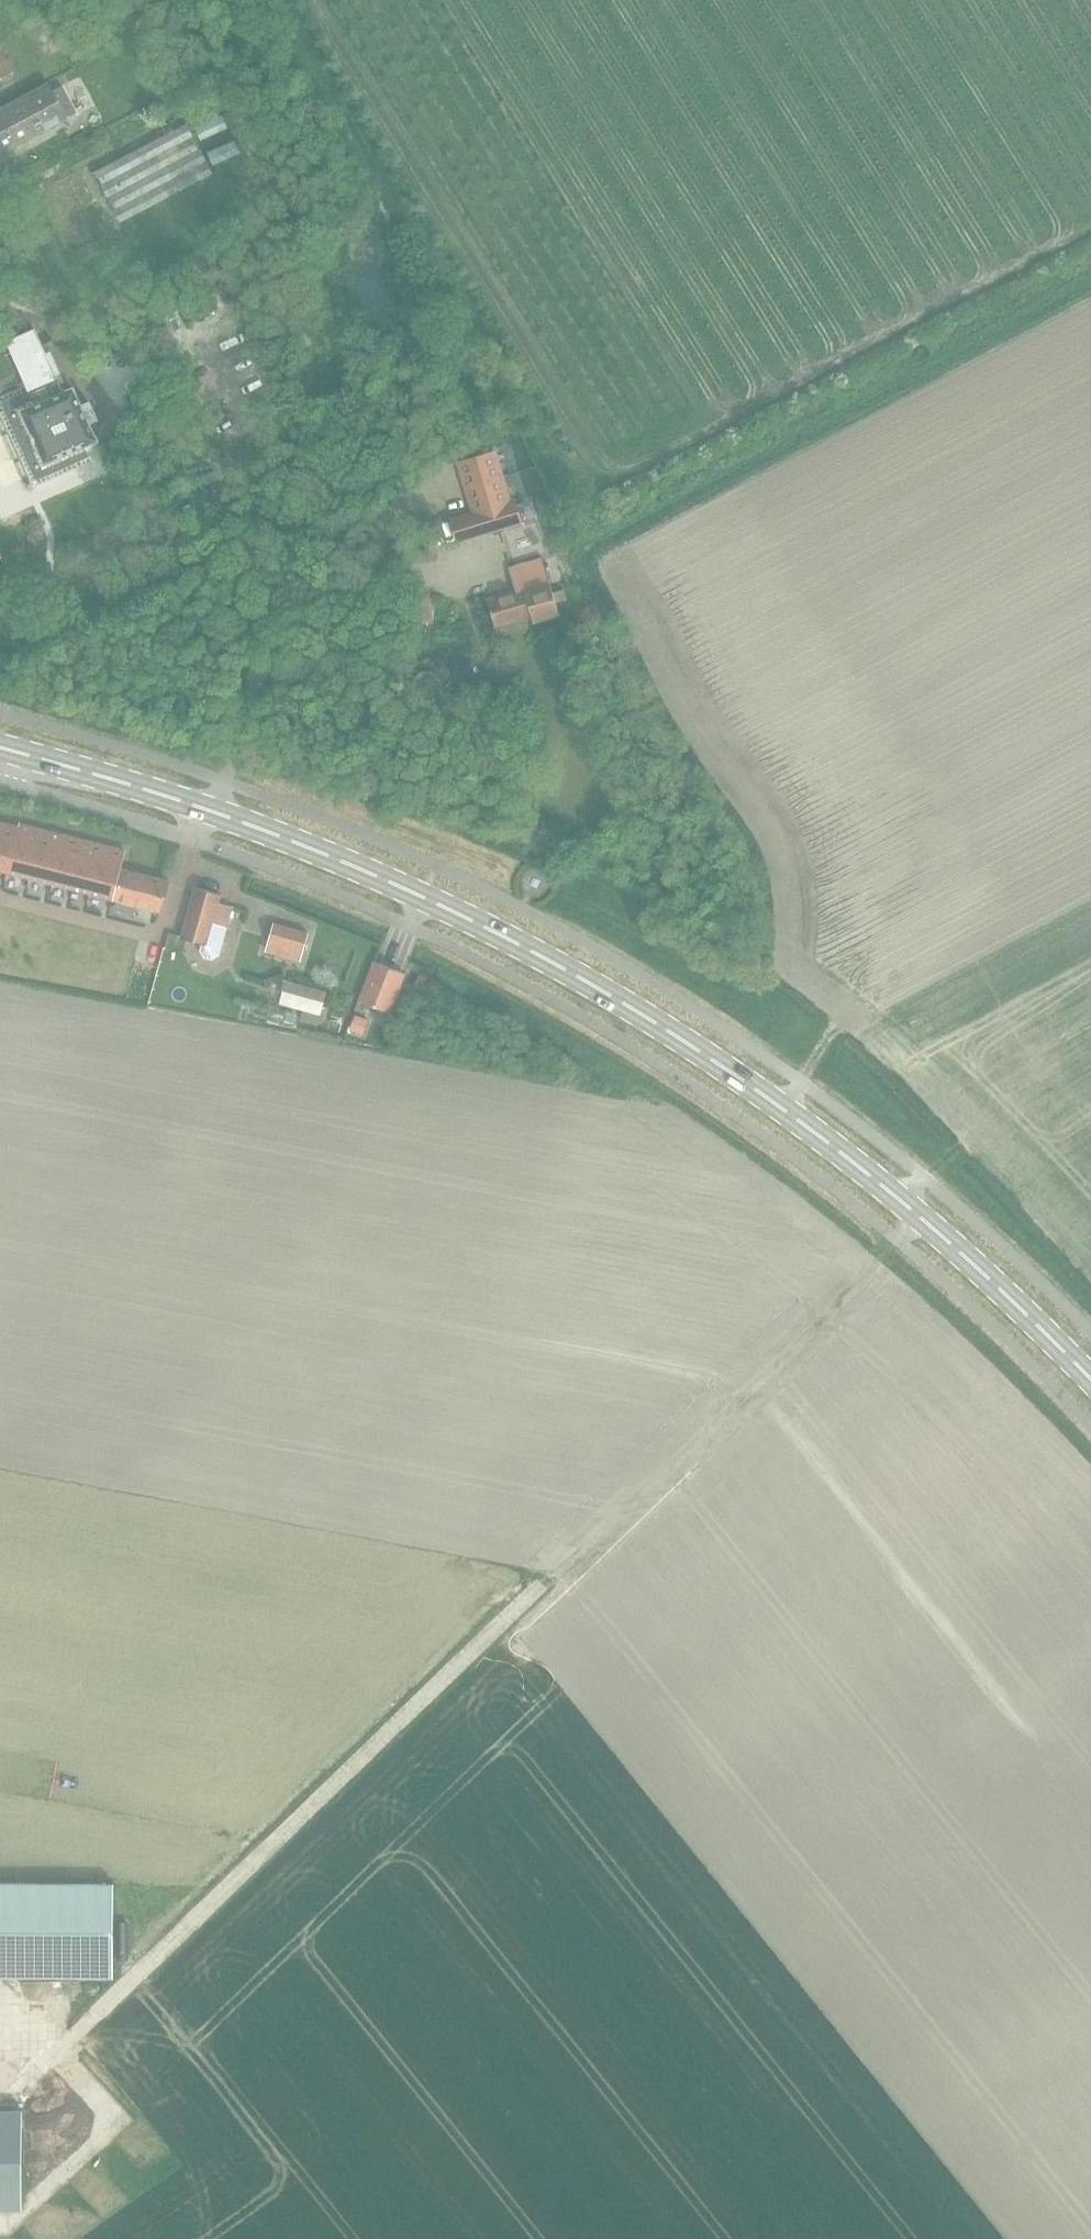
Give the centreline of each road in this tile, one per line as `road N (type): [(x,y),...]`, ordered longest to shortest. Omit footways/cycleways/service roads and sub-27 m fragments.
road 1 (secondary): [(0,745),(211,810),(361,867),(548,957),(806,1124),(1023,1310),(1090,1381)]

